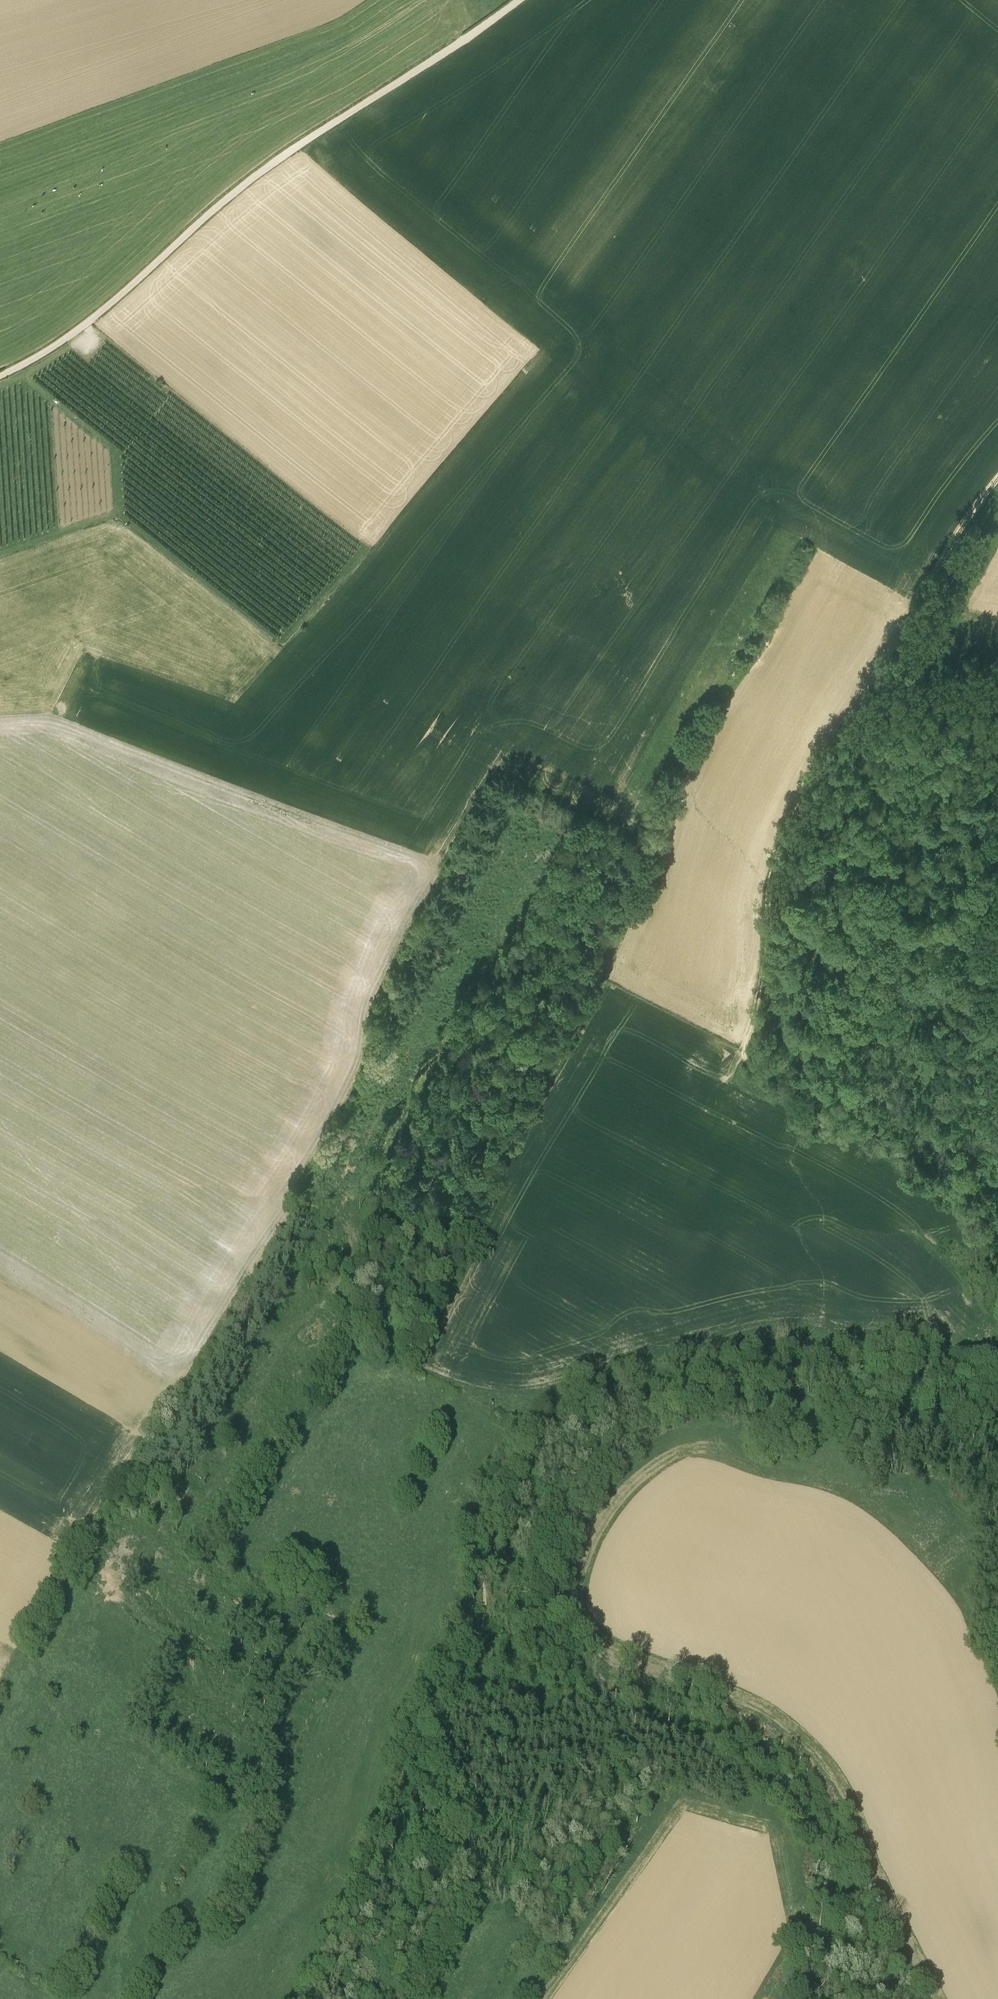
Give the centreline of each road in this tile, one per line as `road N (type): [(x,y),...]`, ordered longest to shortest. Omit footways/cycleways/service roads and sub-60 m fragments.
road 1 (track): [(997,487),(816,779),(772,886),(766,997),(747,1077)]
road 2 (track): [(517,0),(269,164),(86,323),(0,374)]

